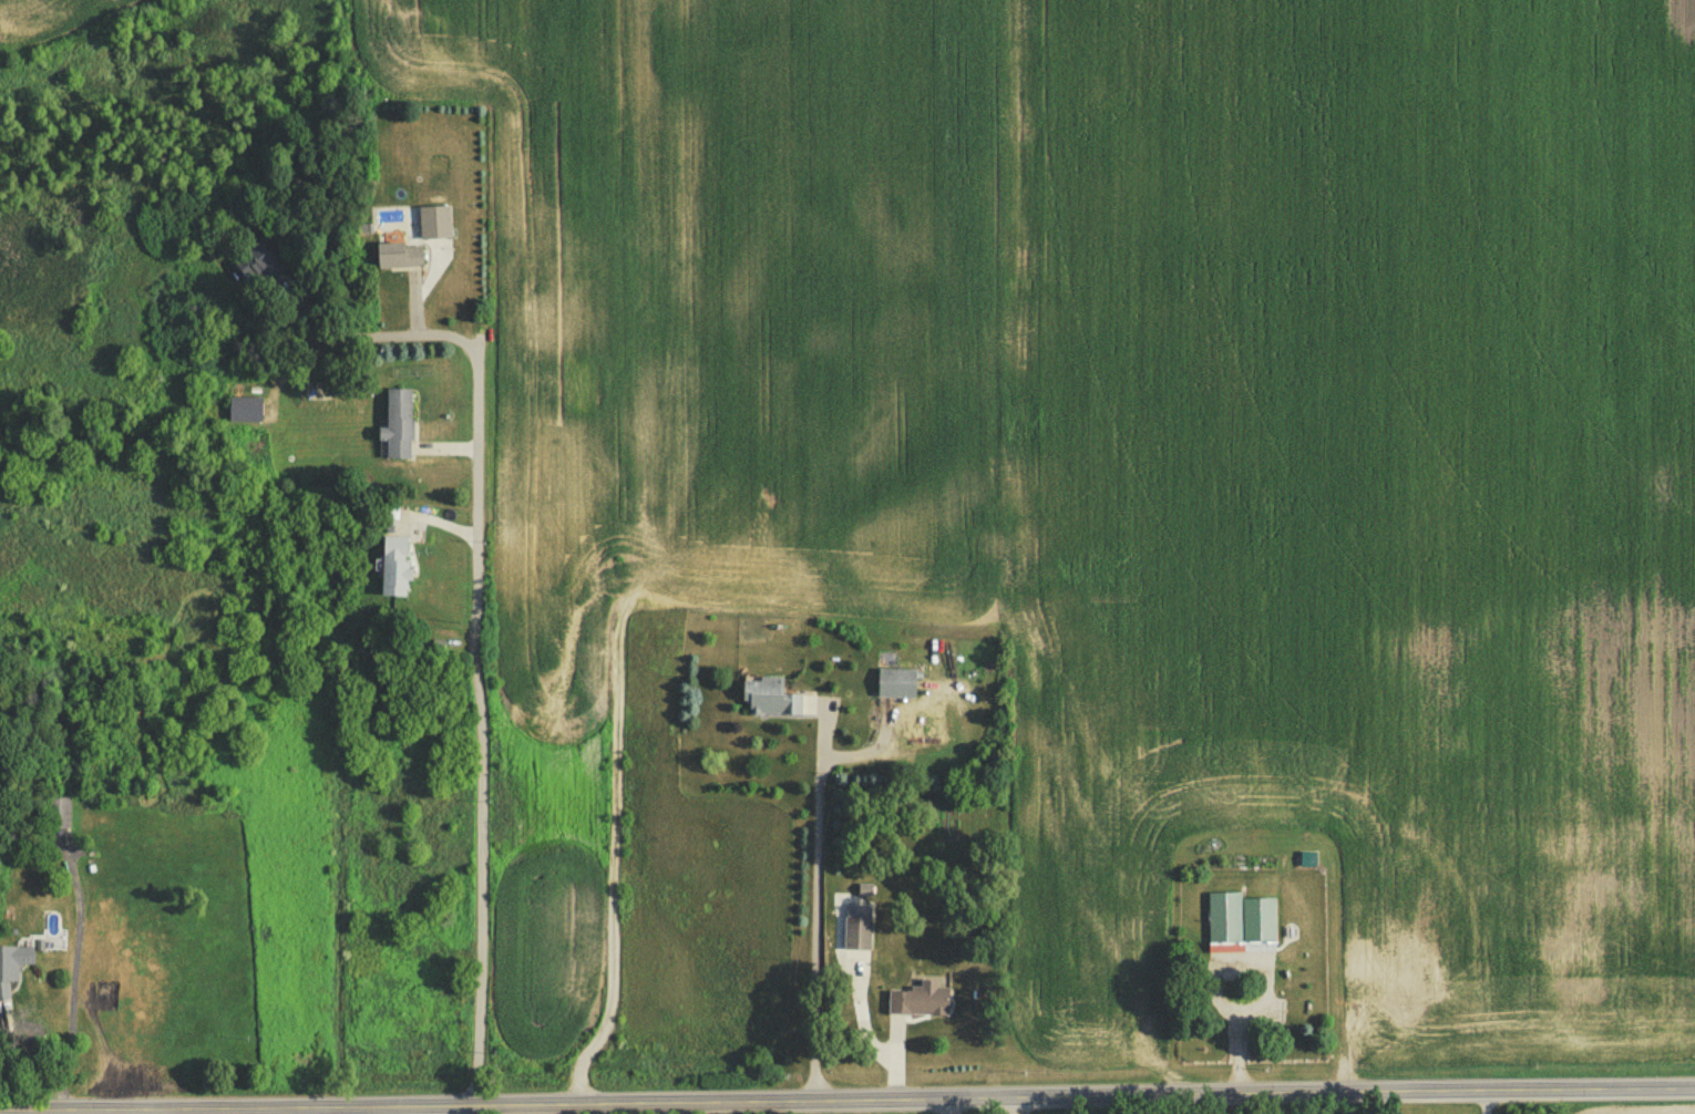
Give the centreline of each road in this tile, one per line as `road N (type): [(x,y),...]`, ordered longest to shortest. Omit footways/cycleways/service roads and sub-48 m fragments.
road 1 (tertiary): [(0,1108),(1694,1086)]
road 2 (residential): [(475,1105),(483,744),(470,629),(477,450),(468,348),(410,333),(223,347)]

